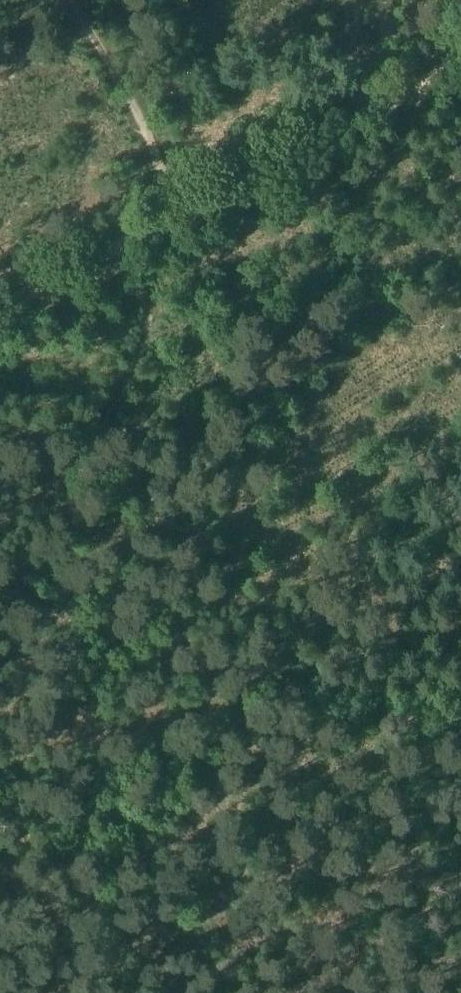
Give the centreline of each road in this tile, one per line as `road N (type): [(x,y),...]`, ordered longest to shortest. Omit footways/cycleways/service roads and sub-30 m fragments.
road 1 (track): [(75,0),(187,200),(139,349),(49,549),(10,601),(0,601)]
road 2 (track): [(460,54),(0,302)]
road 3 (track): [(0,599),(460,739)]

